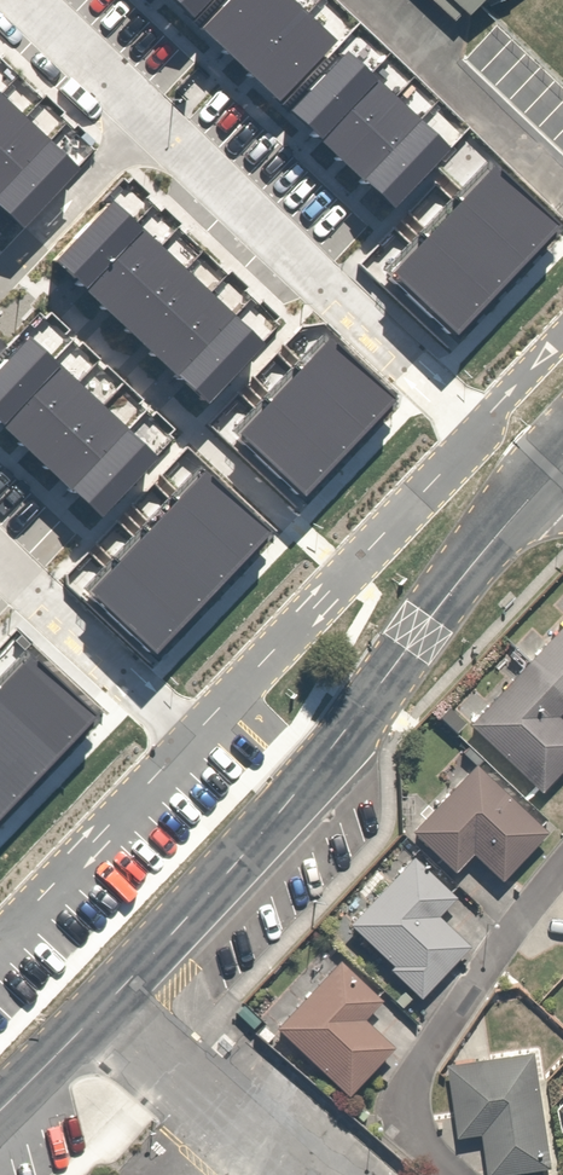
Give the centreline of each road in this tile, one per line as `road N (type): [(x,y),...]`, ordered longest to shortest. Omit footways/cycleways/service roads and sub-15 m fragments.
road 1 (residential): [(0,1111),(204,900),(558,463)]
road 2 (residential): [(492,410),(156,103)]
road 3 (residential): [(457,1174),(407,1122),(407,1083),(562,871)]
road 4 (residential): [(189,726),(0,547)]
road 5 (unclassified): [(0,258),(156,103)]
road 6 (residential): [(156,103),(44,0)]

